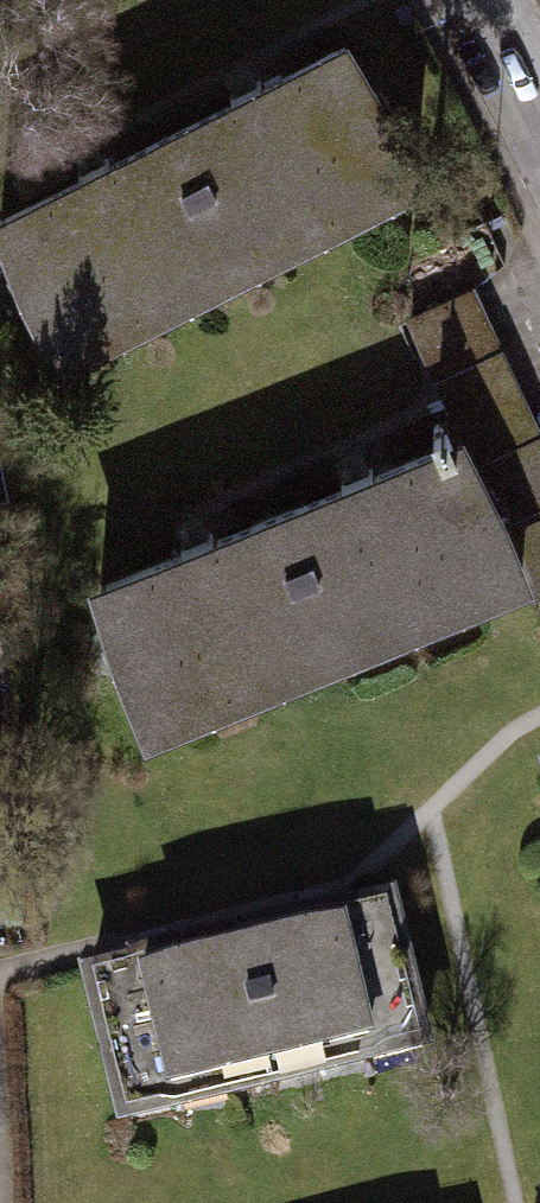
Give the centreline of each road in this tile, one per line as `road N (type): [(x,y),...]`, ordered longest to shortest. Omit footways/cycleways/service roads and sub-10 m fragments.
road 1 (residential): [(472,0),(539,138)]

